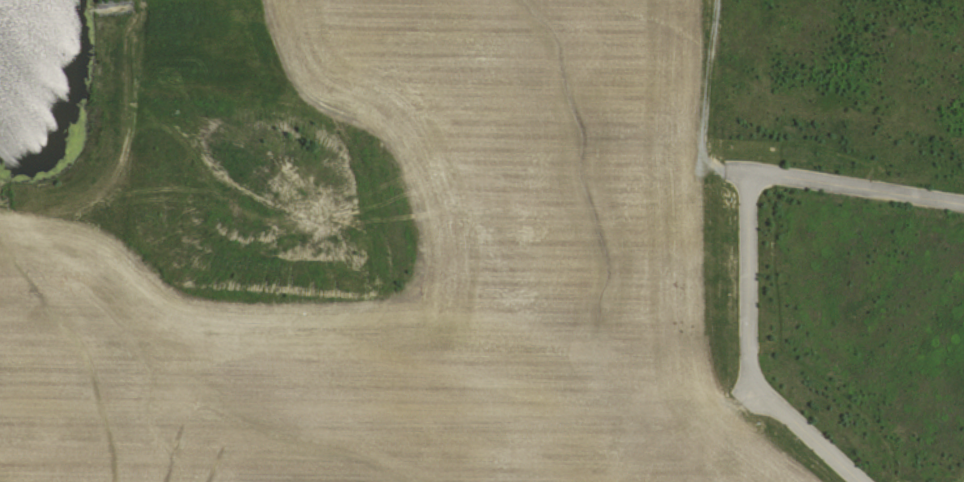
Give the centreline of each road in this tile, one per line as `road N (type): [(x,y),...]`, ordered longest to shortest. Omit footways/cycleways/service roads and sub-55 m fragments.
road 1 (residential): [(862,481),(749,388),(747,178),(963,207)]

